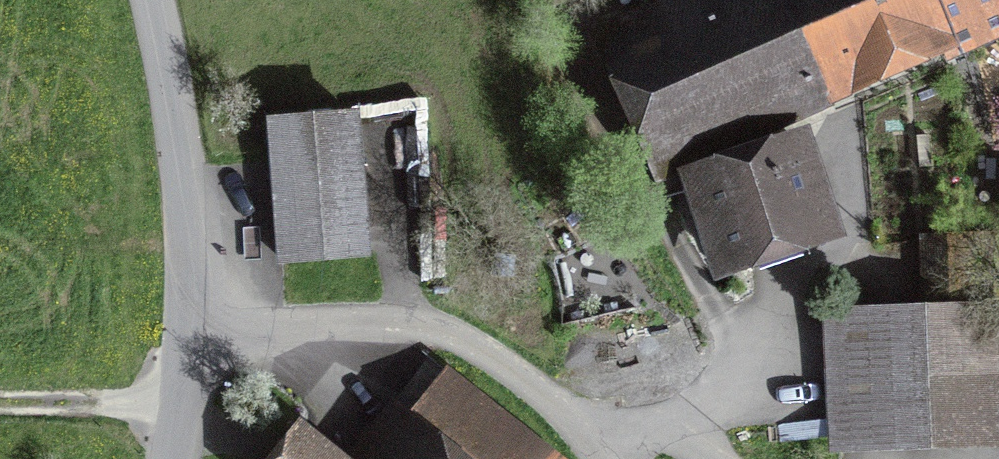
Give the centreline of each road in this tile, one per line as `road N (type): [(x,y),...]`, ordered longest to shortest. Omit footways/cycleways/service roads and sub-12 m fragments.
road 1 (unclassified): [(596,458),(522,377),(468,343),(405,321),(187,327)]
road 2 (tertiary): [(154,0),(183,179),(187,327)]
road 3 (track): [(181,406),(0,405)]
road 4 (tertiary): [(187,327),(174,458)]

